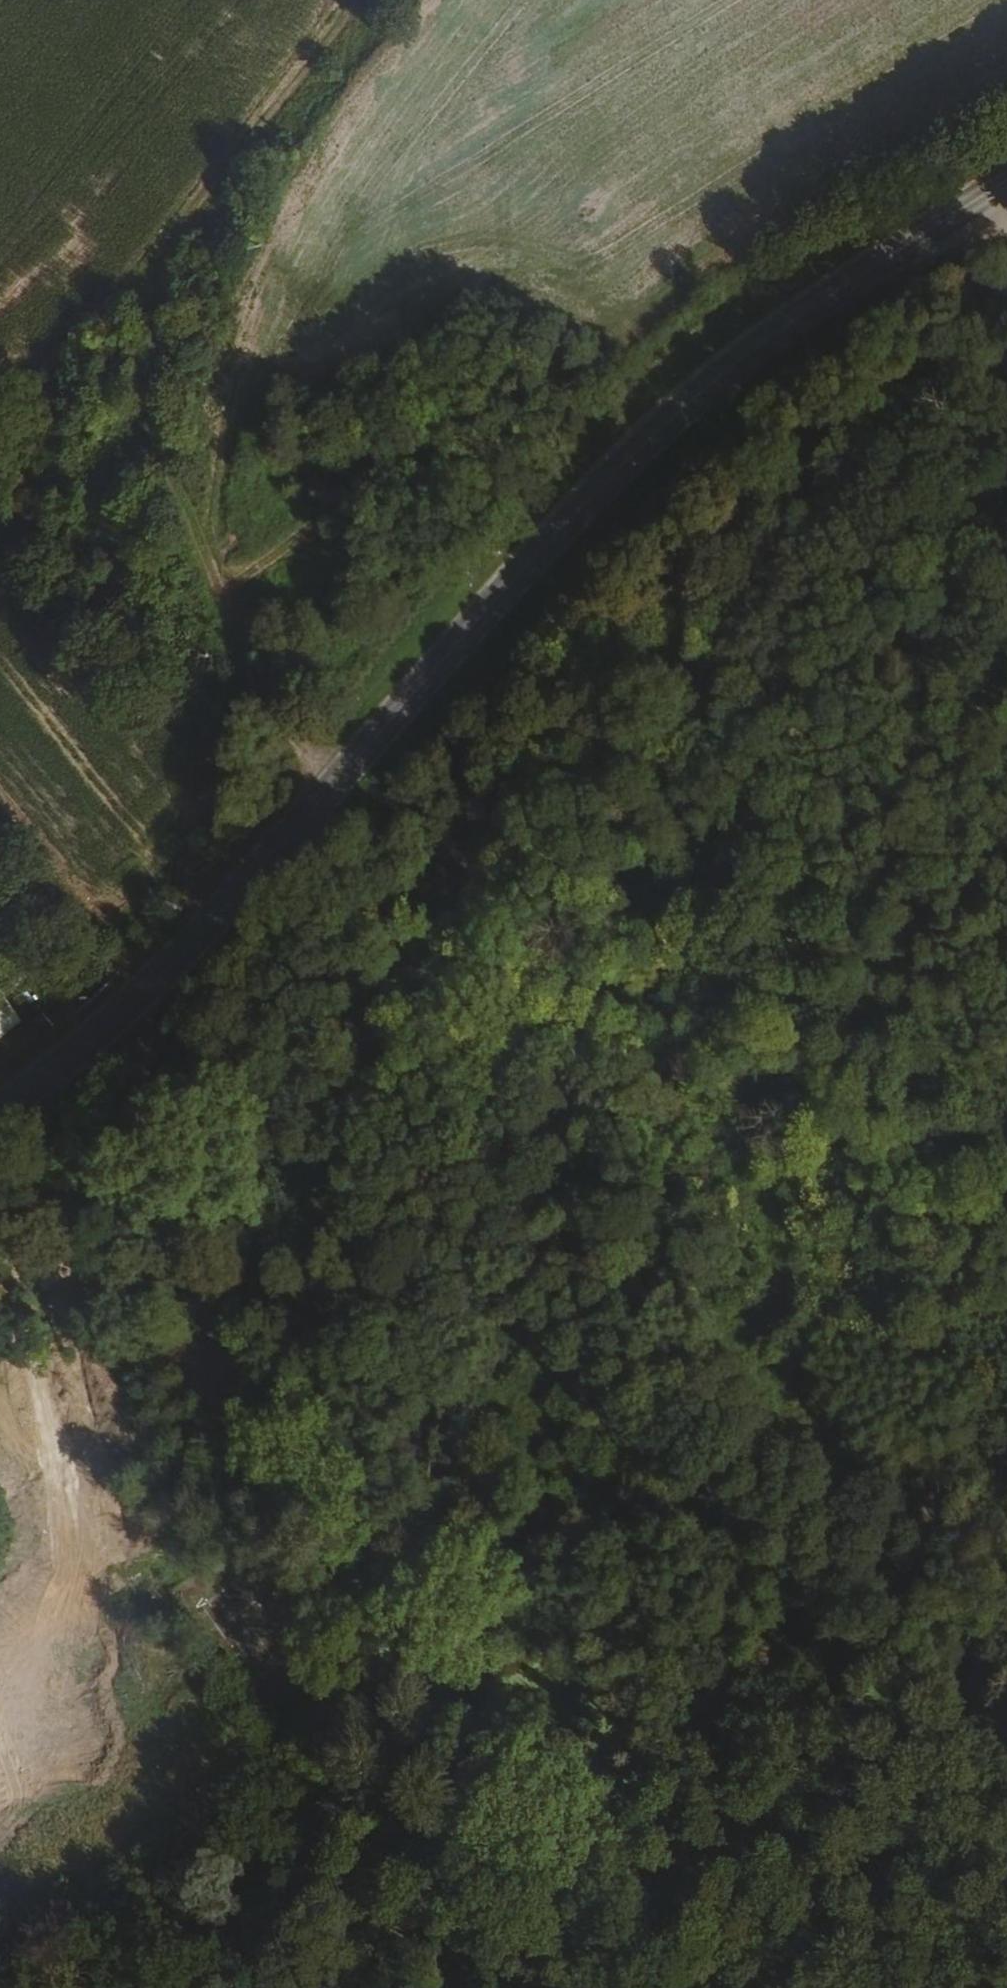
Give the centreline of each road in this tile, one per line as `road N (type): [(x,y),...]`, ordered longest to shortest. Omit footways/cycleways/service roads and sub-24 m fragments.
road 1 (secondary): [(0,1111),(142,997),(466,633),(674,416),(741,358),(1006,180)]
road 2 (track): [(323,796),(262,690),(182,510),(154,410),(165,265),(222,176),(349,22),(356,0)]

